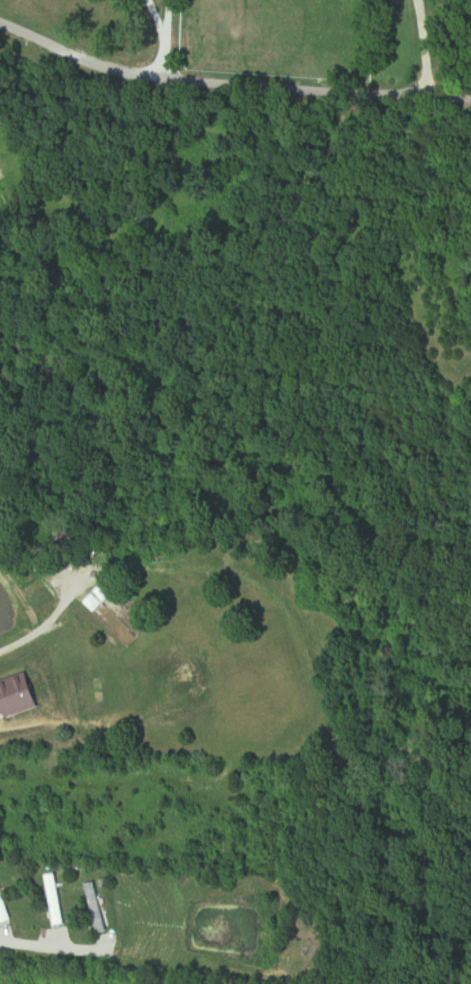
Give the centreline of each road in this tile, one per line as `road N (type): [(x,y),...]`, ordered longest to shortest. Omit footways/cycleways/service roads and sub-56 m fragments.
road 1 (residential): [(0,20),(120,75),(377,92)]

